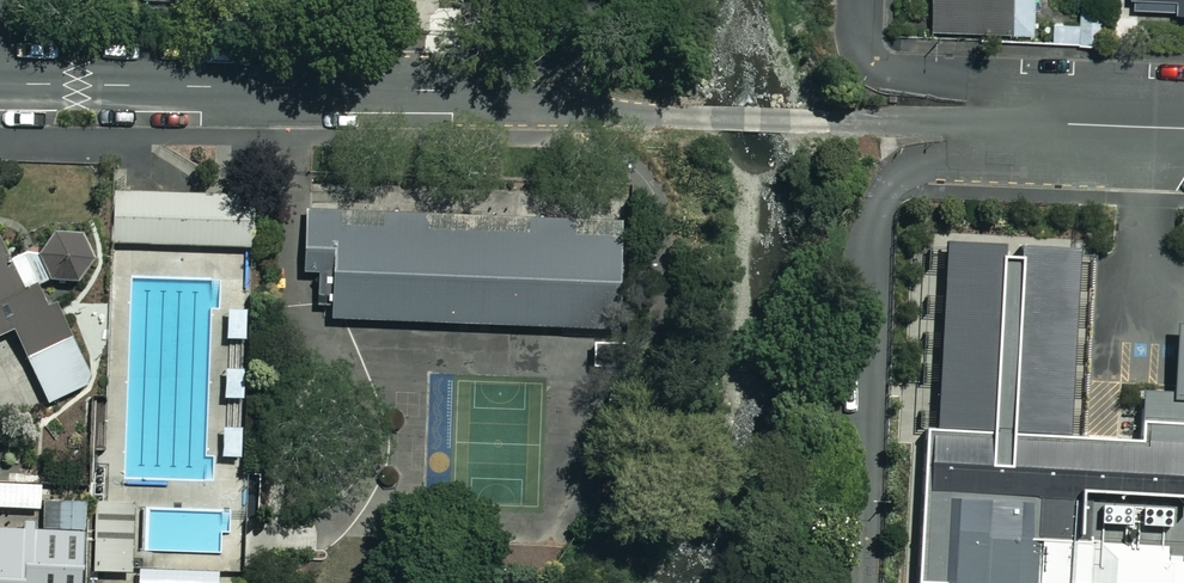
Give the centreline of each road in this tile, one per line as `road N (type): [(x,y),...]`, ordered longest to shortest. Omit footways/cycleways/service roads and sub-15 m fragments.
road 1 (residential): [(1050,123),(700,120),(442,91),(0,84)]
road 2 (residential): [(1050,123),(919,165),(887,189),(868,582)]
road 3 (residential): [(1070,124),(980,77),(884,68),(865,51),(864,0)]

